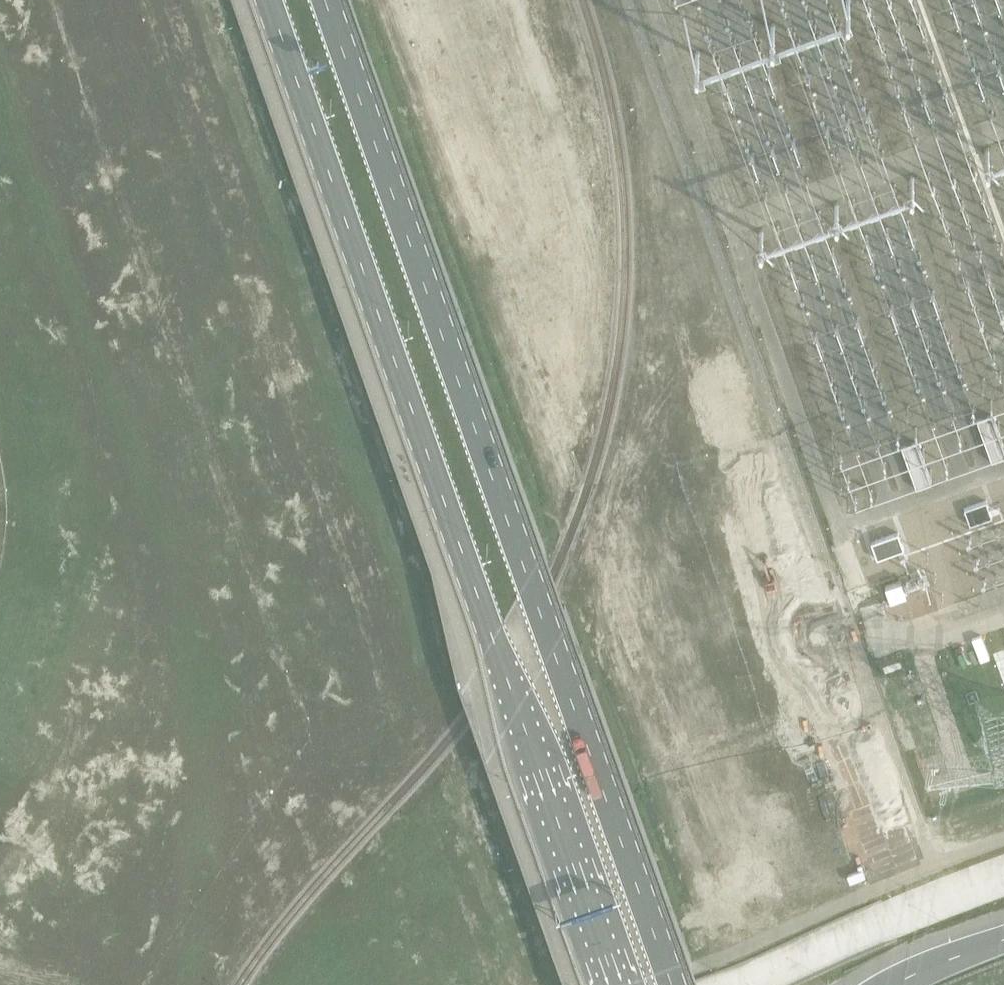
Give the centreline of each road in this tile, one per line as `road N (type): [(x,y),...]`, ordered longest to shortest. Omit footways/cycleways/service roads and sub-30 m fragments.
road 1 (secondary): [(674,984),(326,0)]
road 2 (secondary): [(270,0),(617,984)]
road 3 (trunk): [(1003,939),(891,984)]

